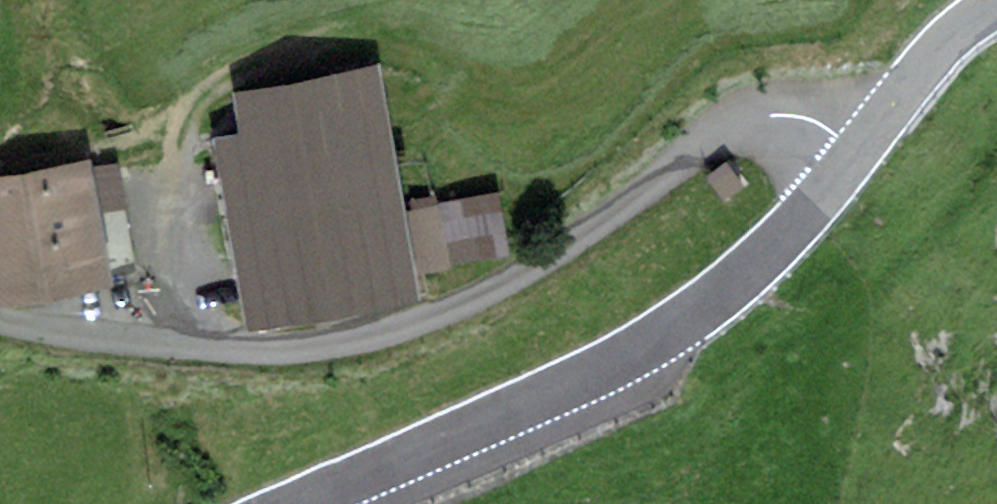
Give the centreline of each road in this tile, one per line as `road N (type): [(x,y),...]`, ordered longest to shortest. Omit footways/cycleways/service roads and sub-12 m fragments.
road 1 (track): [(861,145),(797,116),(748,119),(490,293),(417,322),(267,345),(193,344),(0,318)]
road 2 (primary): [(296,503),(563,386),(698,313),(787,234),(910,76),(996,3)]

